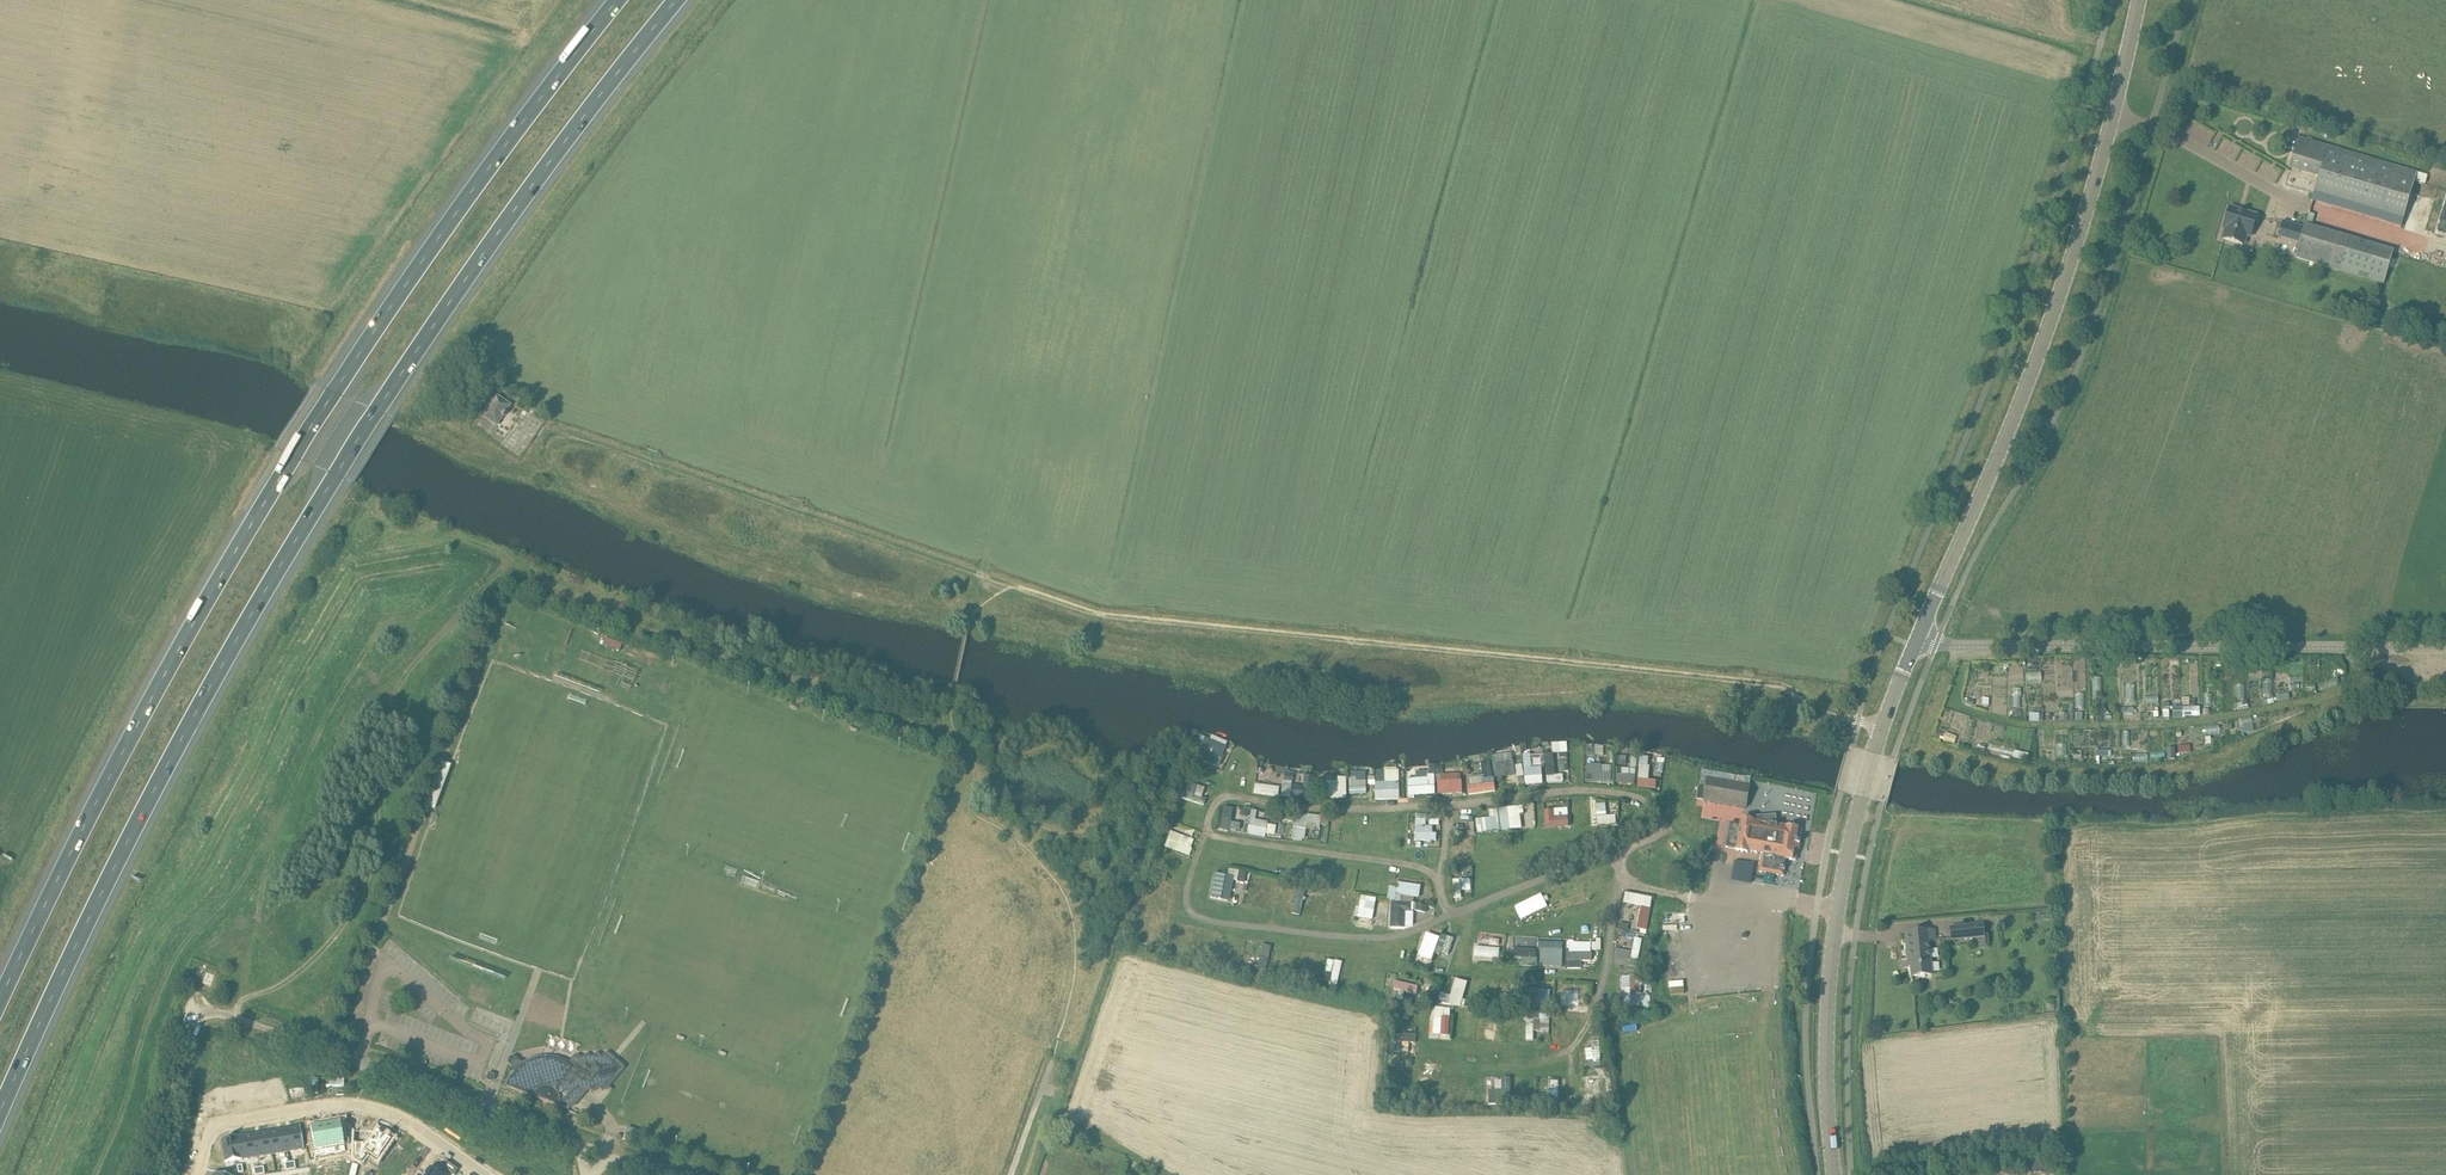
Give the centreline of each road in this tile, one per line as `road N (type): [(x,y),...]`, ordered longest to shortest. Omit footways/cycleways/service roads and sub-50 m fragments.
road 1 (motorway): [(0,1113),(112,870),(332,490),(571,140),(683,0)]
road 2 (motorway): [(614,0),(421,255),(282,467),(167,661),(0,1002)]
road 3 (track): [(1858,720),(1827,714),(1778,685),(1156,621),(1015,585)]
road 4 (tertiary): [(1918,637),(2063,285),(2138,0)]
road 5 (tertiary): [(2445,643),(1938,645),(1918,637)]
road 6 (track): [(1015,585),(537,418)]
road 7 (tertiary): [(1834,1174),(1826,1014),(1833,937),(1854,819),(1882,722)]
road 8 (residential): [(595,1151),(224,1012),(192,1024)]
road 9 (residential): [(198,1174),(216,1131),(236,1120),(335,1107),(414,1127),(480,1174)]

